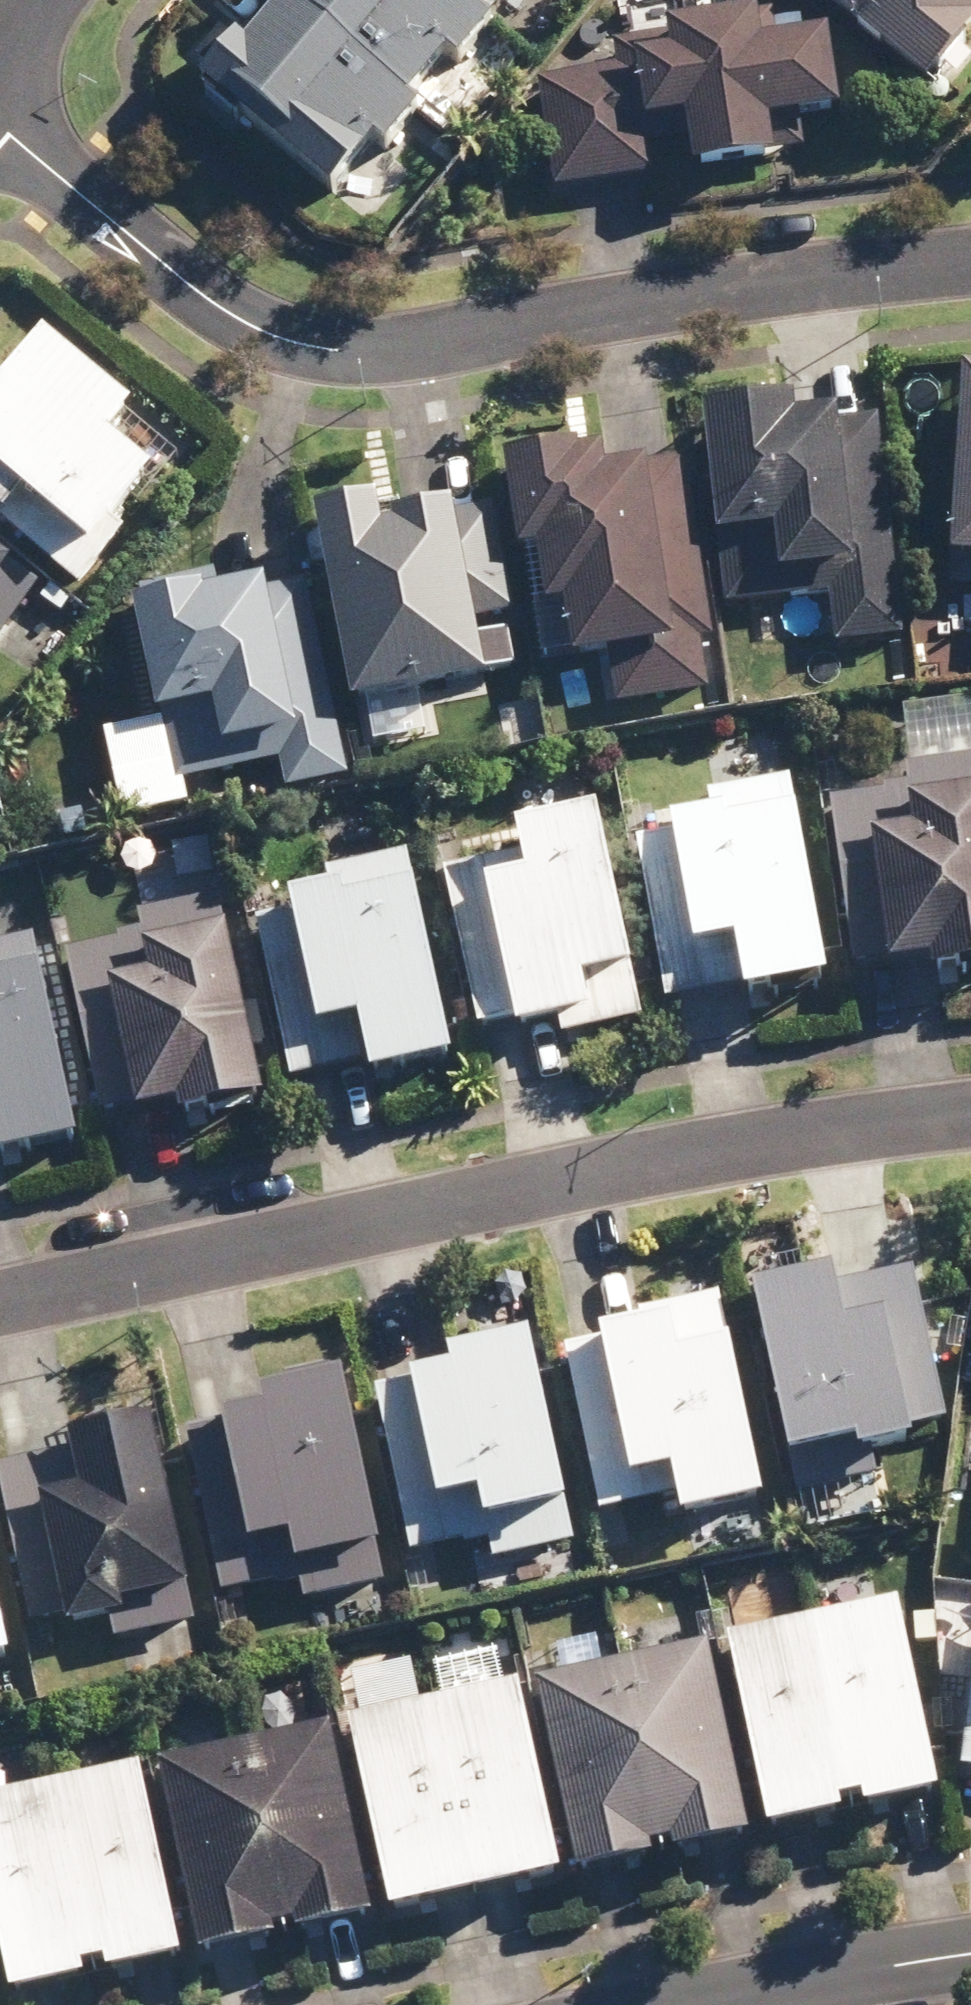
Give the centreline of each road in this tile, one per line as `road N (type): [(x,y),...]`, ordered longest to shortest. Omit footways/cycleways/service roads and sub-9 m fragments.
road 1 (residential): [(0,129),(148,256),(254,326),(362,356),(970,260)]
road 2 (residential): [(970,1116),(434,1206),(0,1304)]
road 3 (residential): [(970,1954),(700,2004)]

